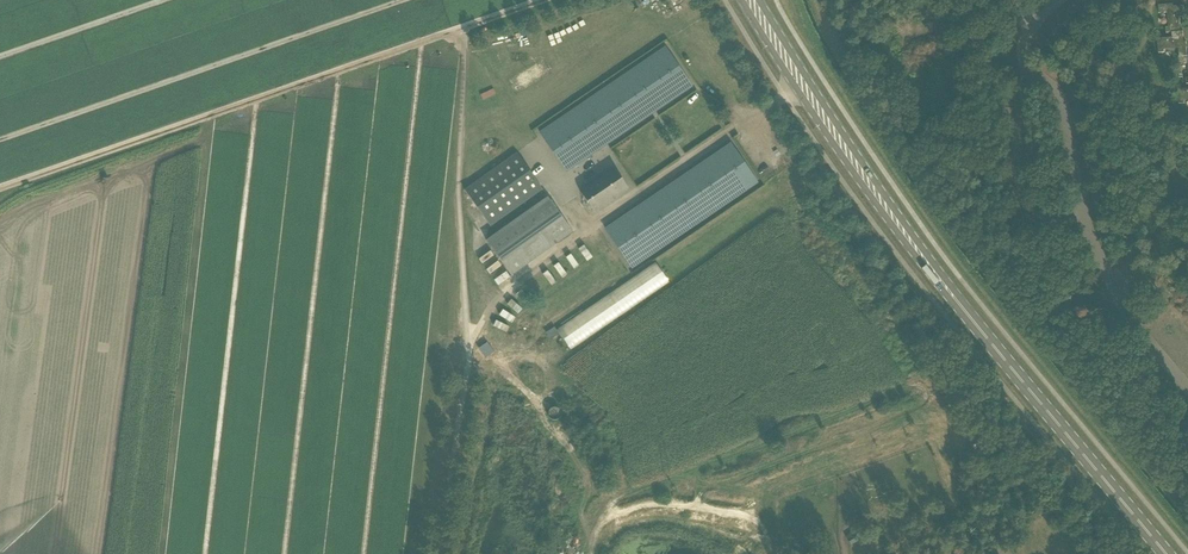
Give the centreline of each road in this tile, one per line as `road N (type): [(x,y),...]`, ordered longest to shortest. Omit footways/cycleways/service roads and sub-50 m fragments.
road 1 (primary): [(1166,553),(873,192),(750,0)]
road 2 (track): [(548,0),(0,201)]

